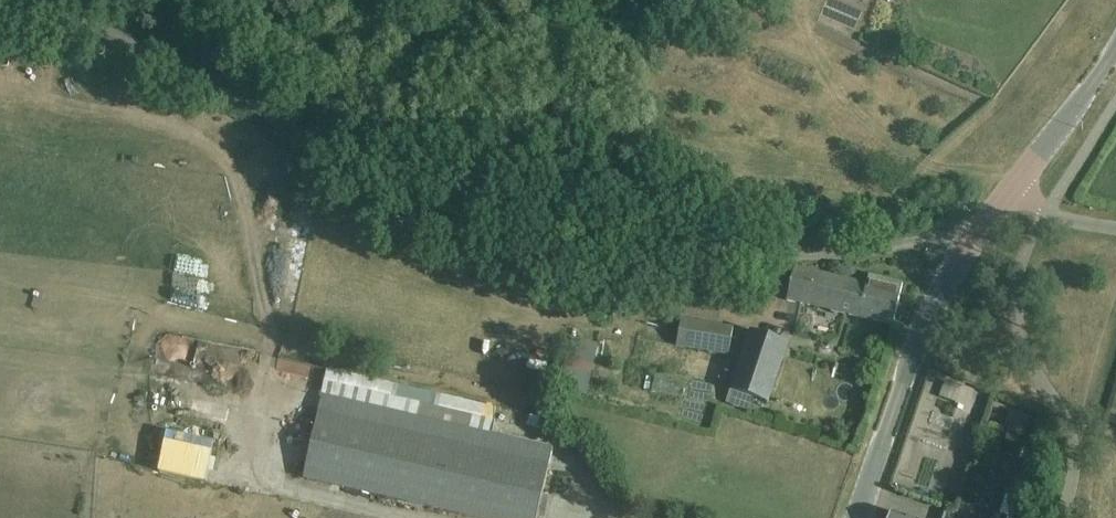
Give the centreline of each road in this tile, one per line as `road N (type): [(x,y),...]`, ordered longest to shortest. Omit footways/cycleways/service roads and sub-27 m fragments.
road 1 (track): [(977,228),(818,256),(566,246),(469,208),(144,48),(59,14),(0,4)]
road 2 (tertiary): [(856,517),(923,326),(959,252),(1011,191)]
road 3 (tertiary): [(1011,191),(1115,46)]

